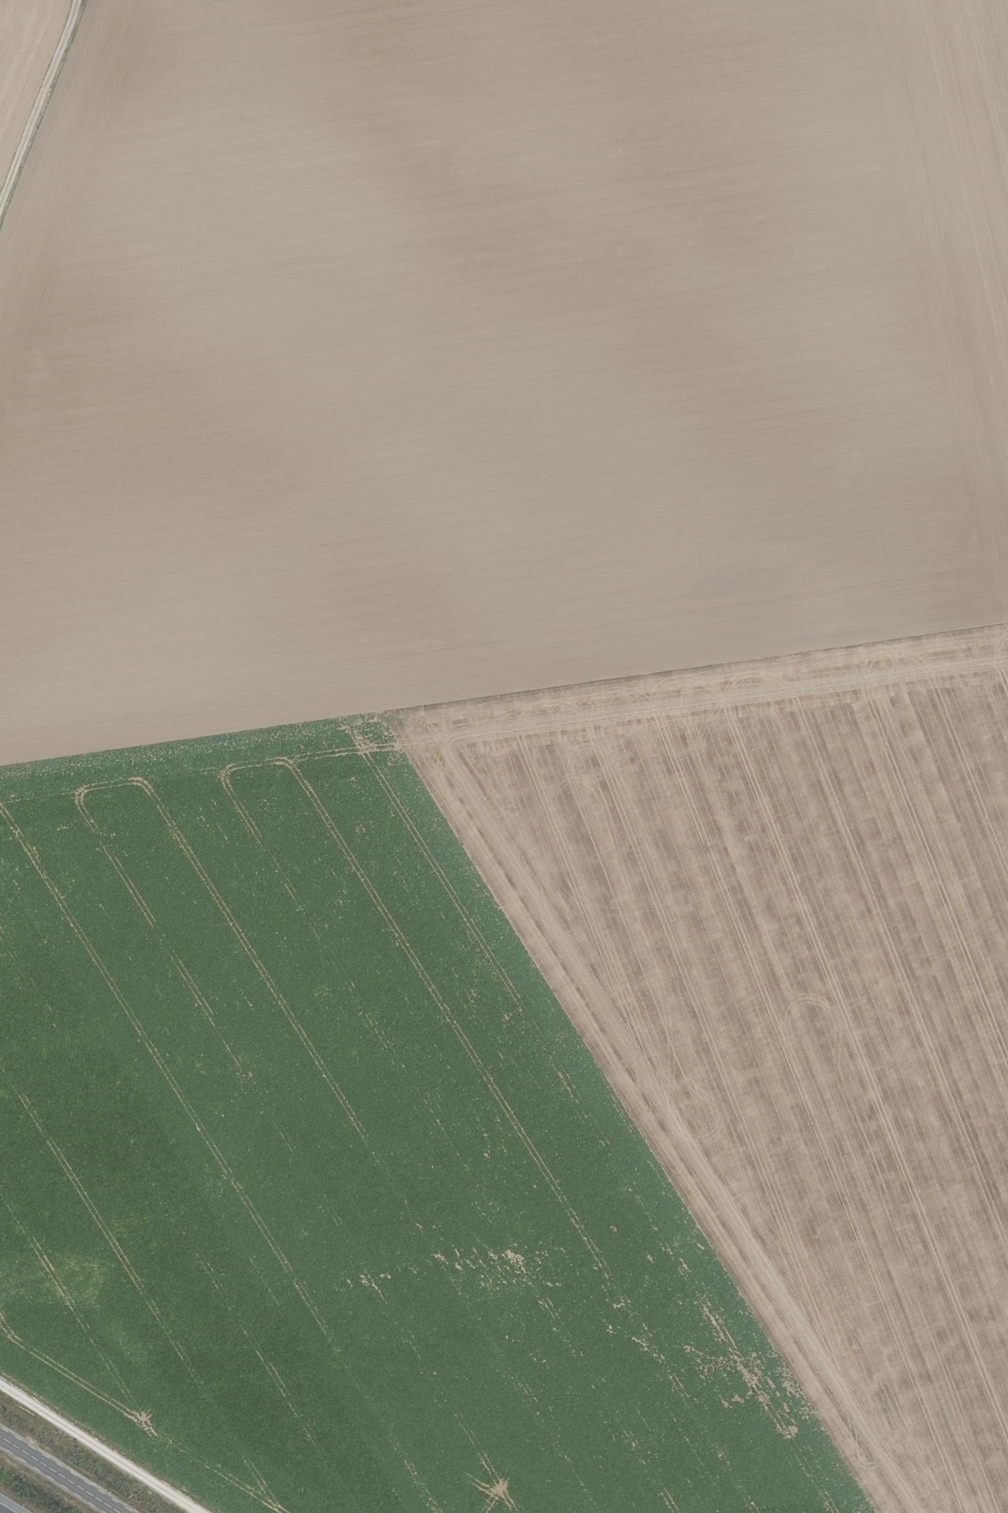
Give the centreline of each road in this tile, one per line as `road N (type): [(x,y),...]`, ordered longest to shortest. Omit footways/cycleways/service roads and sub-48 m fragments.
road 1 (track): [(0,227),(80,0)]
road 2 (track): [(189,1512),(0,1394)]
road 3 (tertiary): [(120,1512),(0,1436)]

